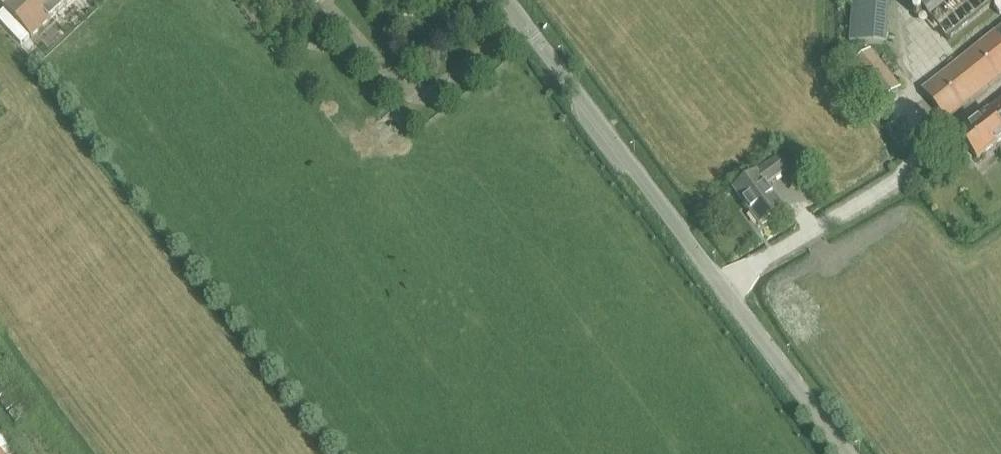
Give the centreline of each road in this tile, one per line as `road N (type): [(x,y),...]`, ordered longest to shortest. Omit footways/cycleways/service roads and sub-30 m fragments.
road 1 (tertiary): [(846,453),(508,0)]

